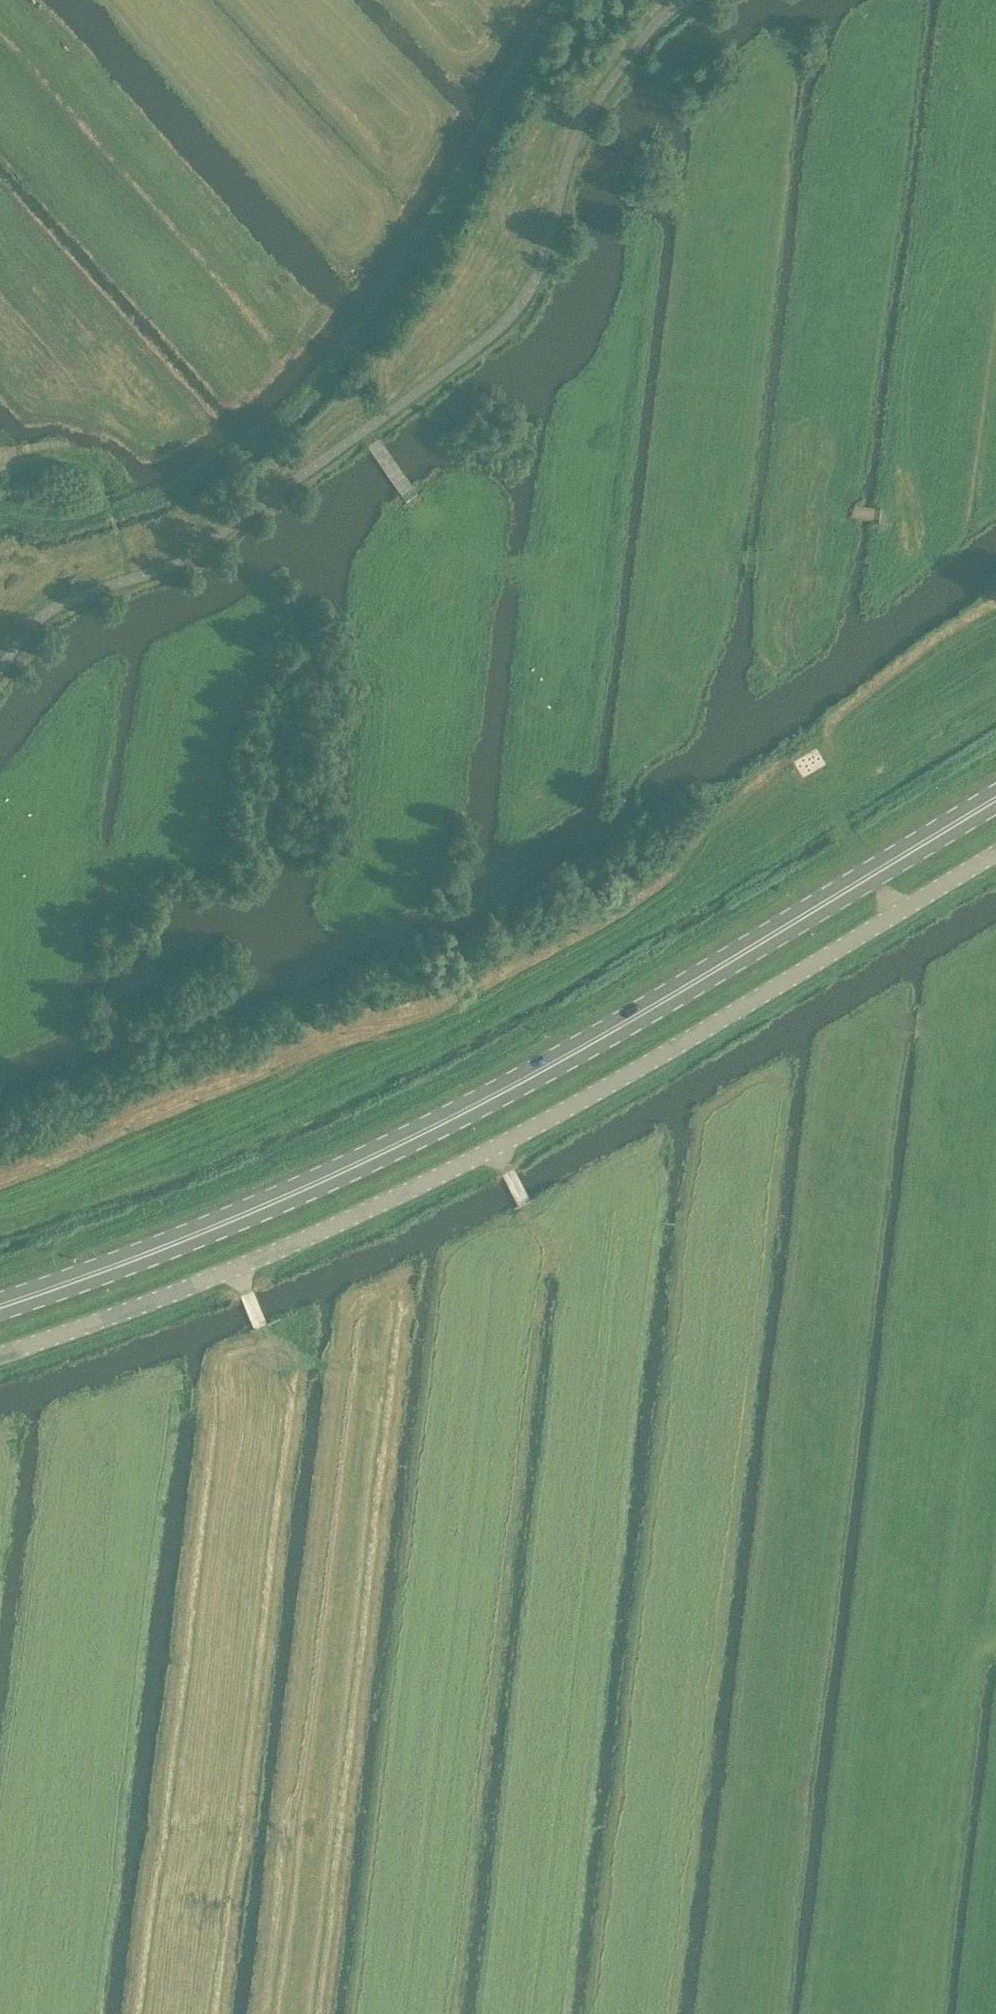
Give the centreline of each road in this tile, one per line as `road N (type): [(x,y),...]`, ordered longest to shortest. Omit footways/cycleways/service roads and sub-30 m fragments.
road 1 (primary): [(0,1306),(174,1243),(459,1114),(995,798)]
road 2 (unclassified): [(0,1353),(240,1267),(496,1144),(995,850)]
road 3 (track): [(895,911),(826,796)]

